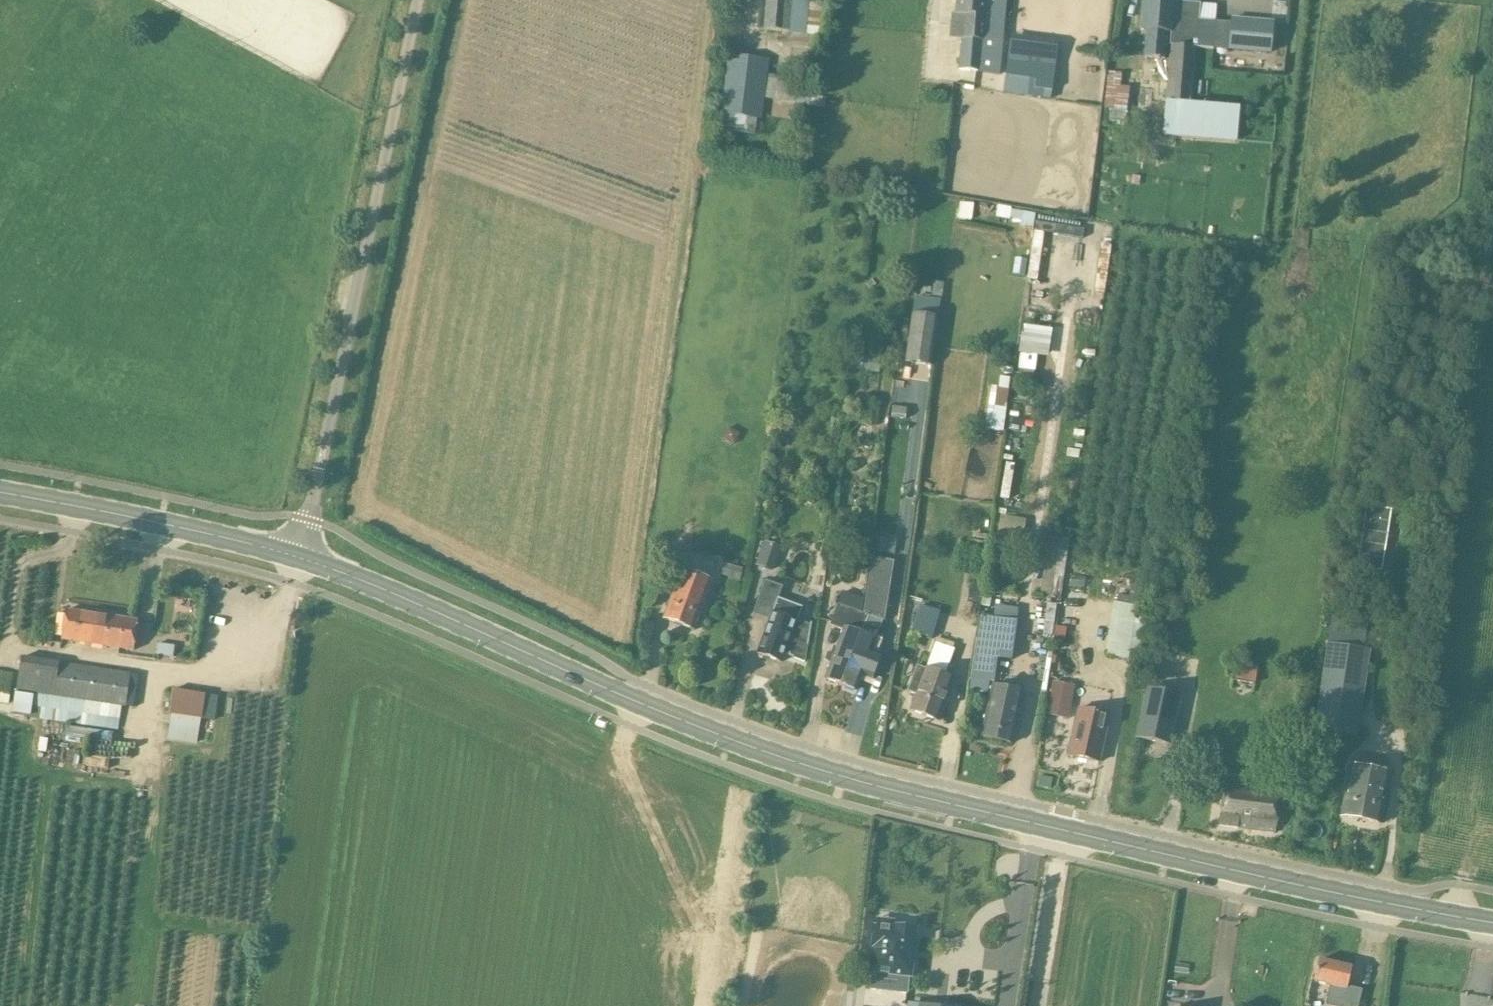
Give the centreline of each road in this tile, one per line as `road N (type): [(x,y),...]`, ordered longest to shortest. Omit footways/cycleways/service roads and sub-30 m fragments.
road 1 (secondary): [(1492,926),(949,806),(764,752),(302,559)]
road 2 (unclassified): [(302,559),(417,0)]
road 3 (secondary): [(302,559),(0,497)]
road 4 (track): [(1035,1005),(1066,833)]

